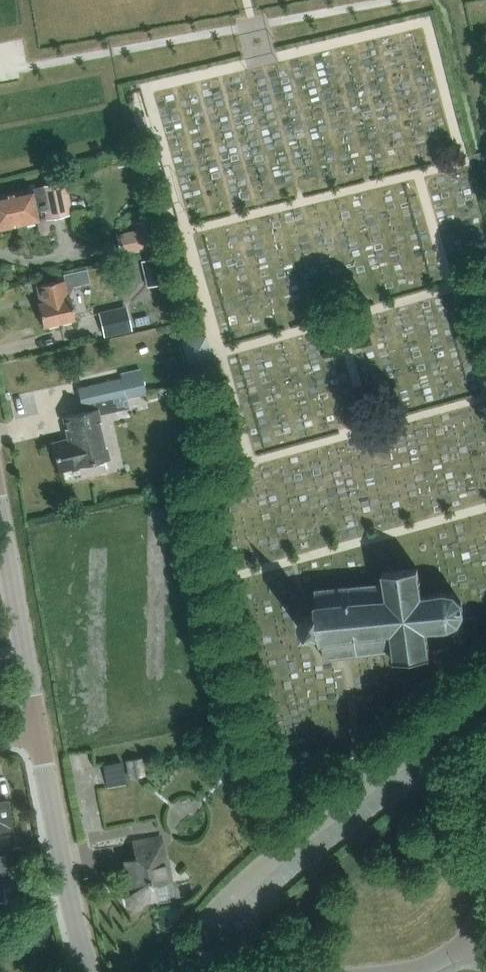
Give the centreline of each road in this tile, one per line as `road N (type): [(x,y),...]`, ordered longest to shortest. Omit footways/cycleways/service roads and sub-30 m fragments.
road 1 (residential): [(96,971),(41,731)]
road 2 (residential): [(41,731),(0,499)]

